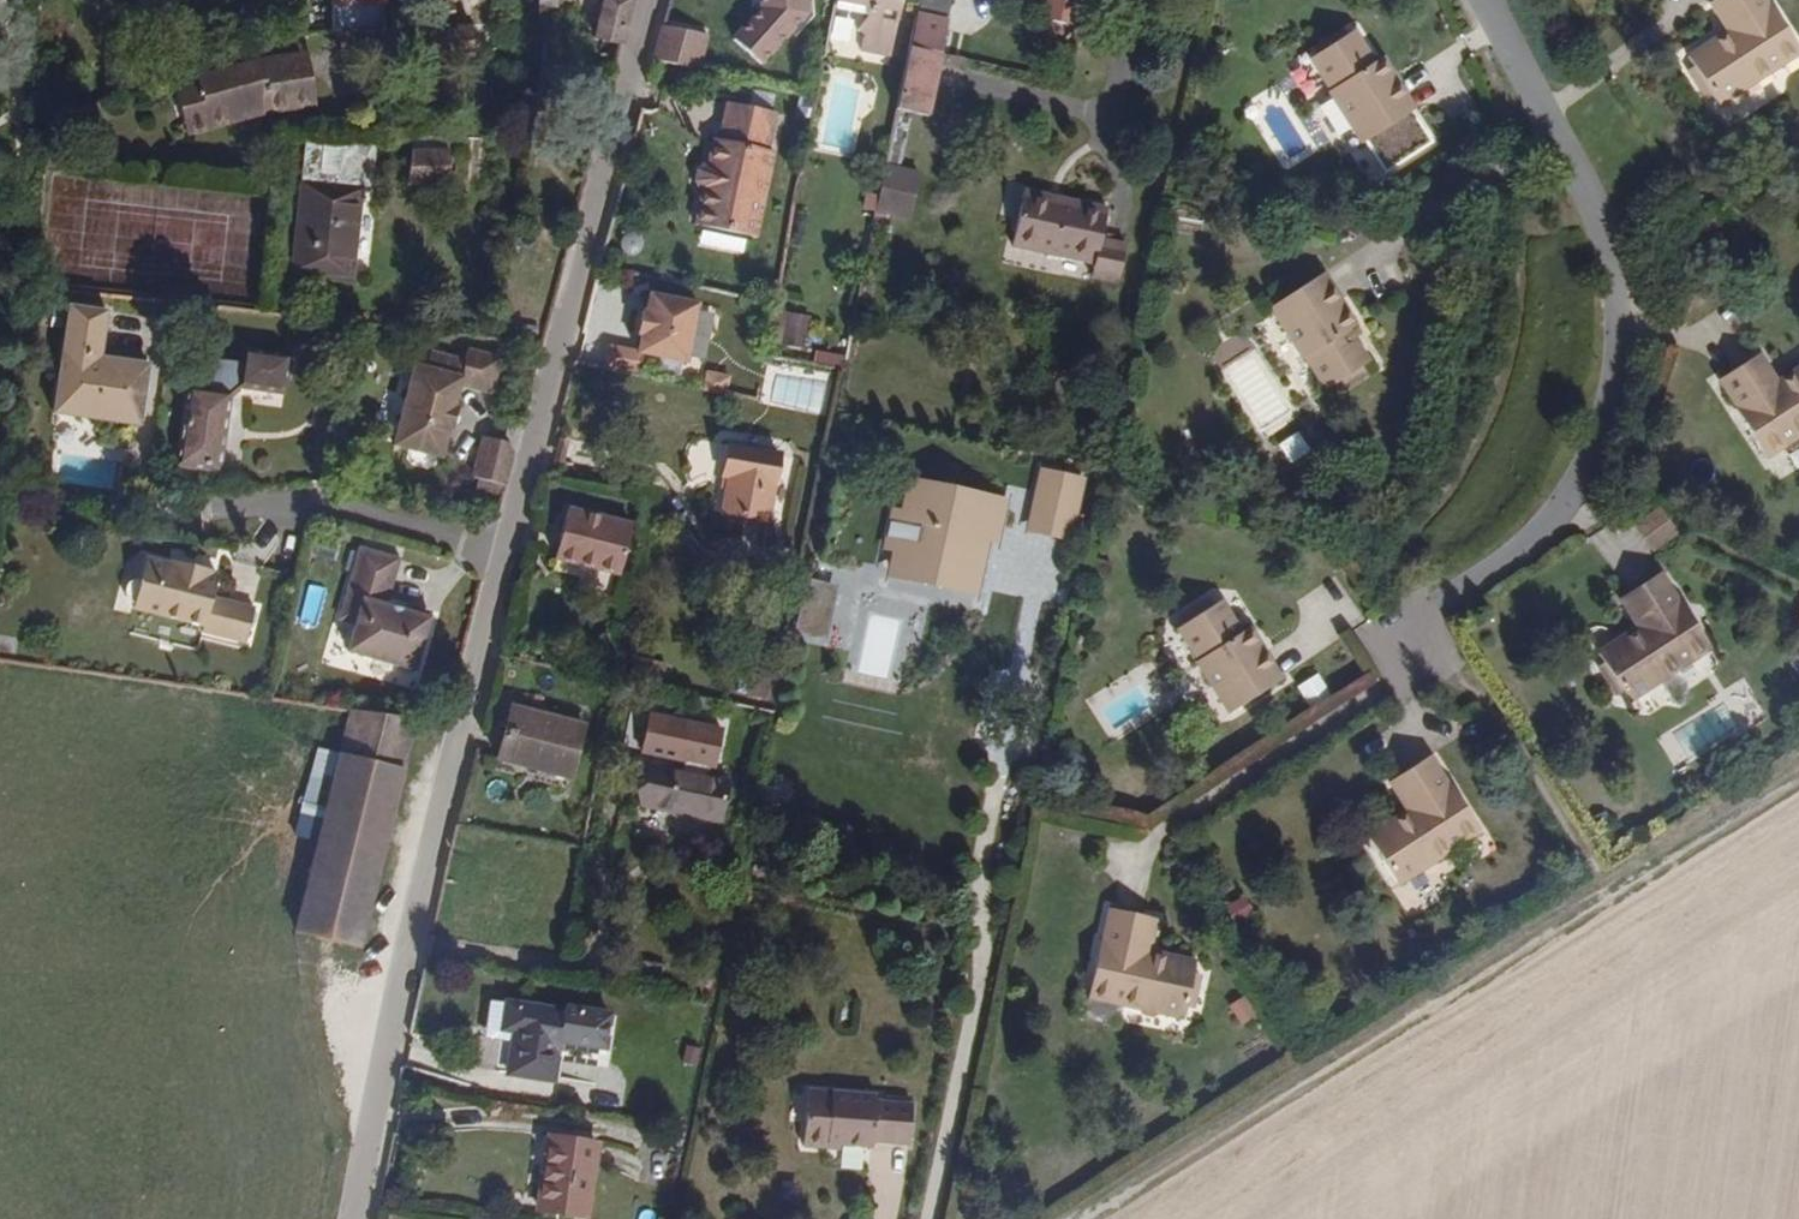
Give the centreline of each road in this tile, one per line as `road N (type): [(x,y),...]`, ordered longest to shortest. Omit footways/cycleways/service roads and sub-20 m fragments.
road 1 (track): [(1798,769),(1078,1218)]
road 2 (residential): [(1482,0),(1603,231),(1616,309),(1589,462),(1543,533),(1421,620),(1410,648)]
road 3 (residential): [(350,1218),(396,989),(505,553)]
road 4 (residential): [(505,553),(646,0)]
road 5 (track): [(1421,620),(1462,690),(1487,699),(1605,891)]
road 6 (residential): [(262,505),(303,501),(505,553)]

